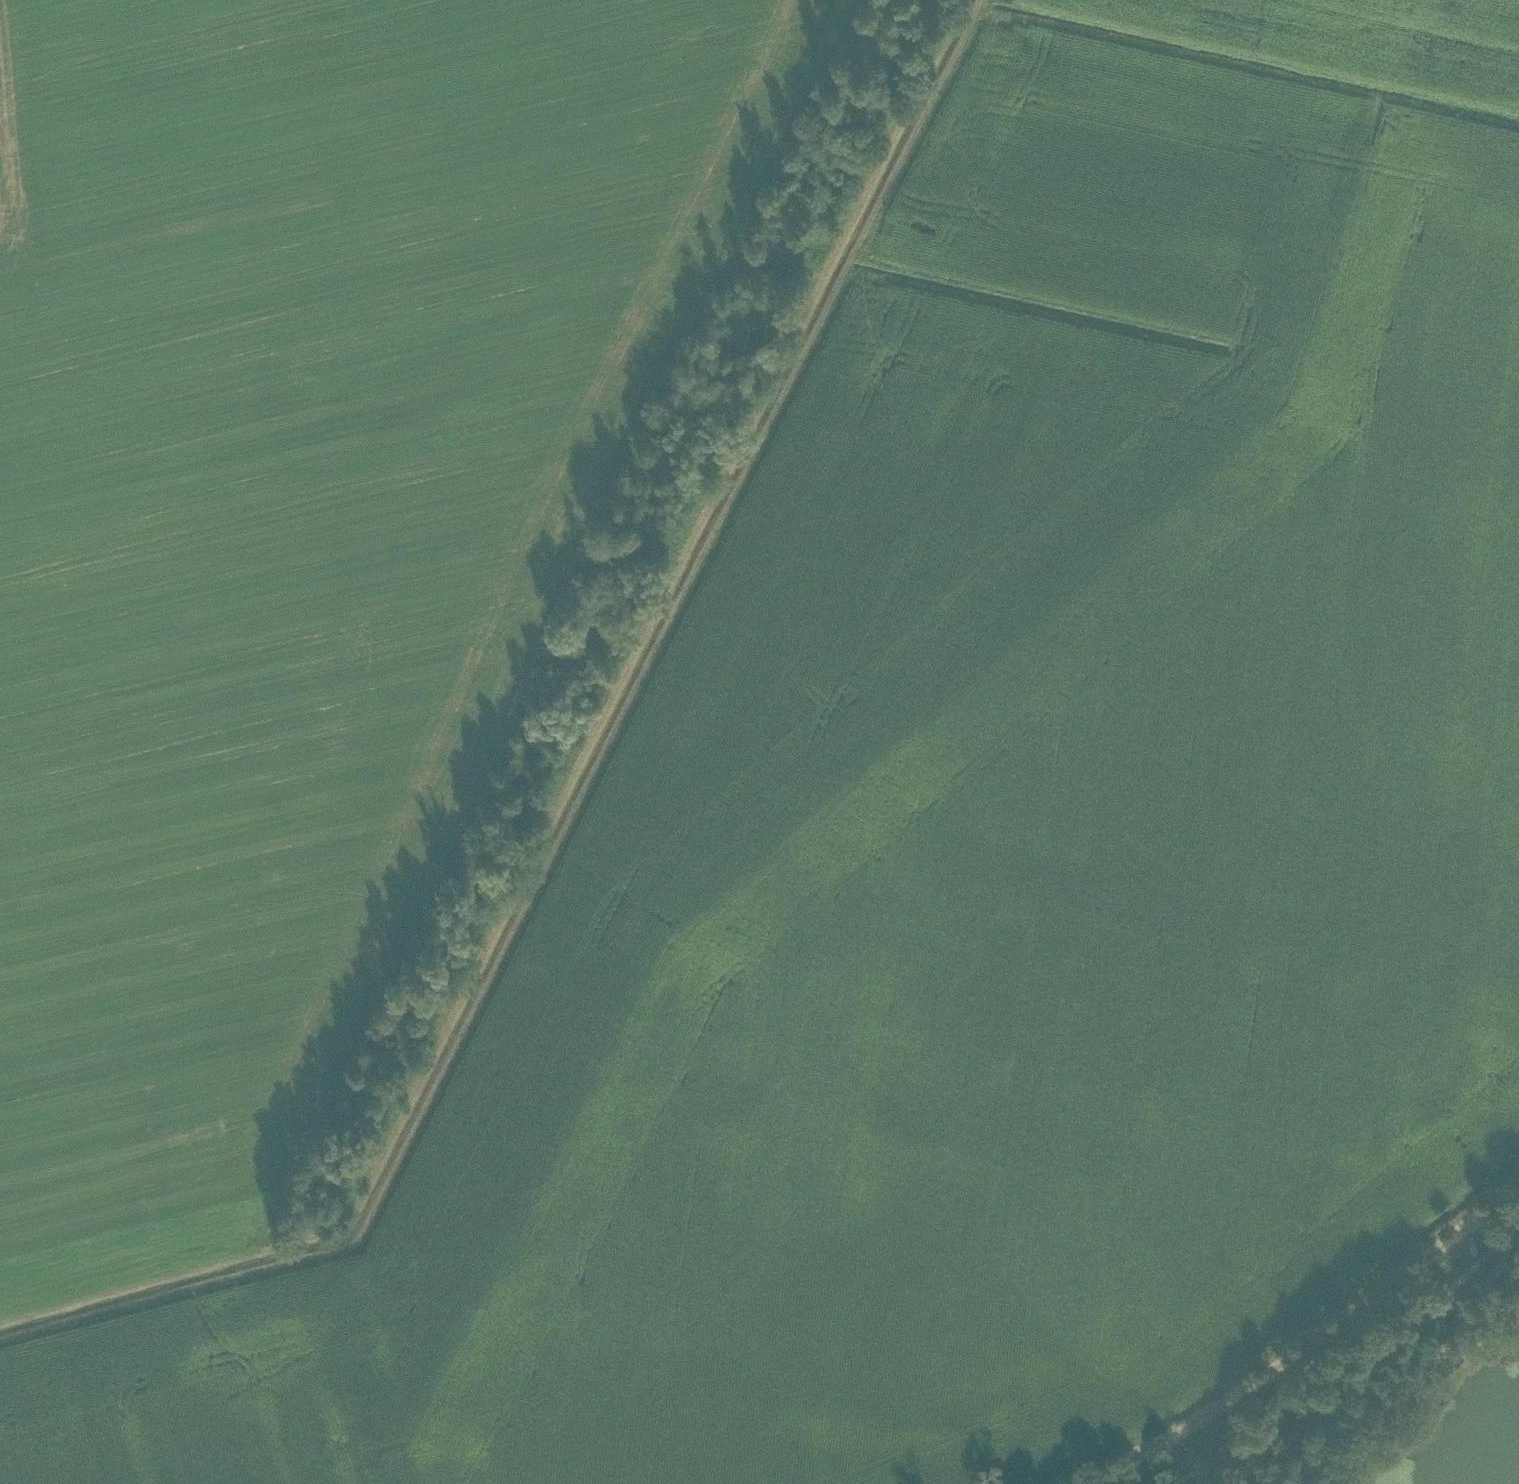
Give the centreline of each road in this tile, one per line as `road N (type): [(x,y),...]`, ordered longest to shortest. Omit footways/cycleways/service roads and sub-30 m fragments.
road 1 (track): [(1518,1181),(1274,1375),(1150,1456),(1081,1483)]

